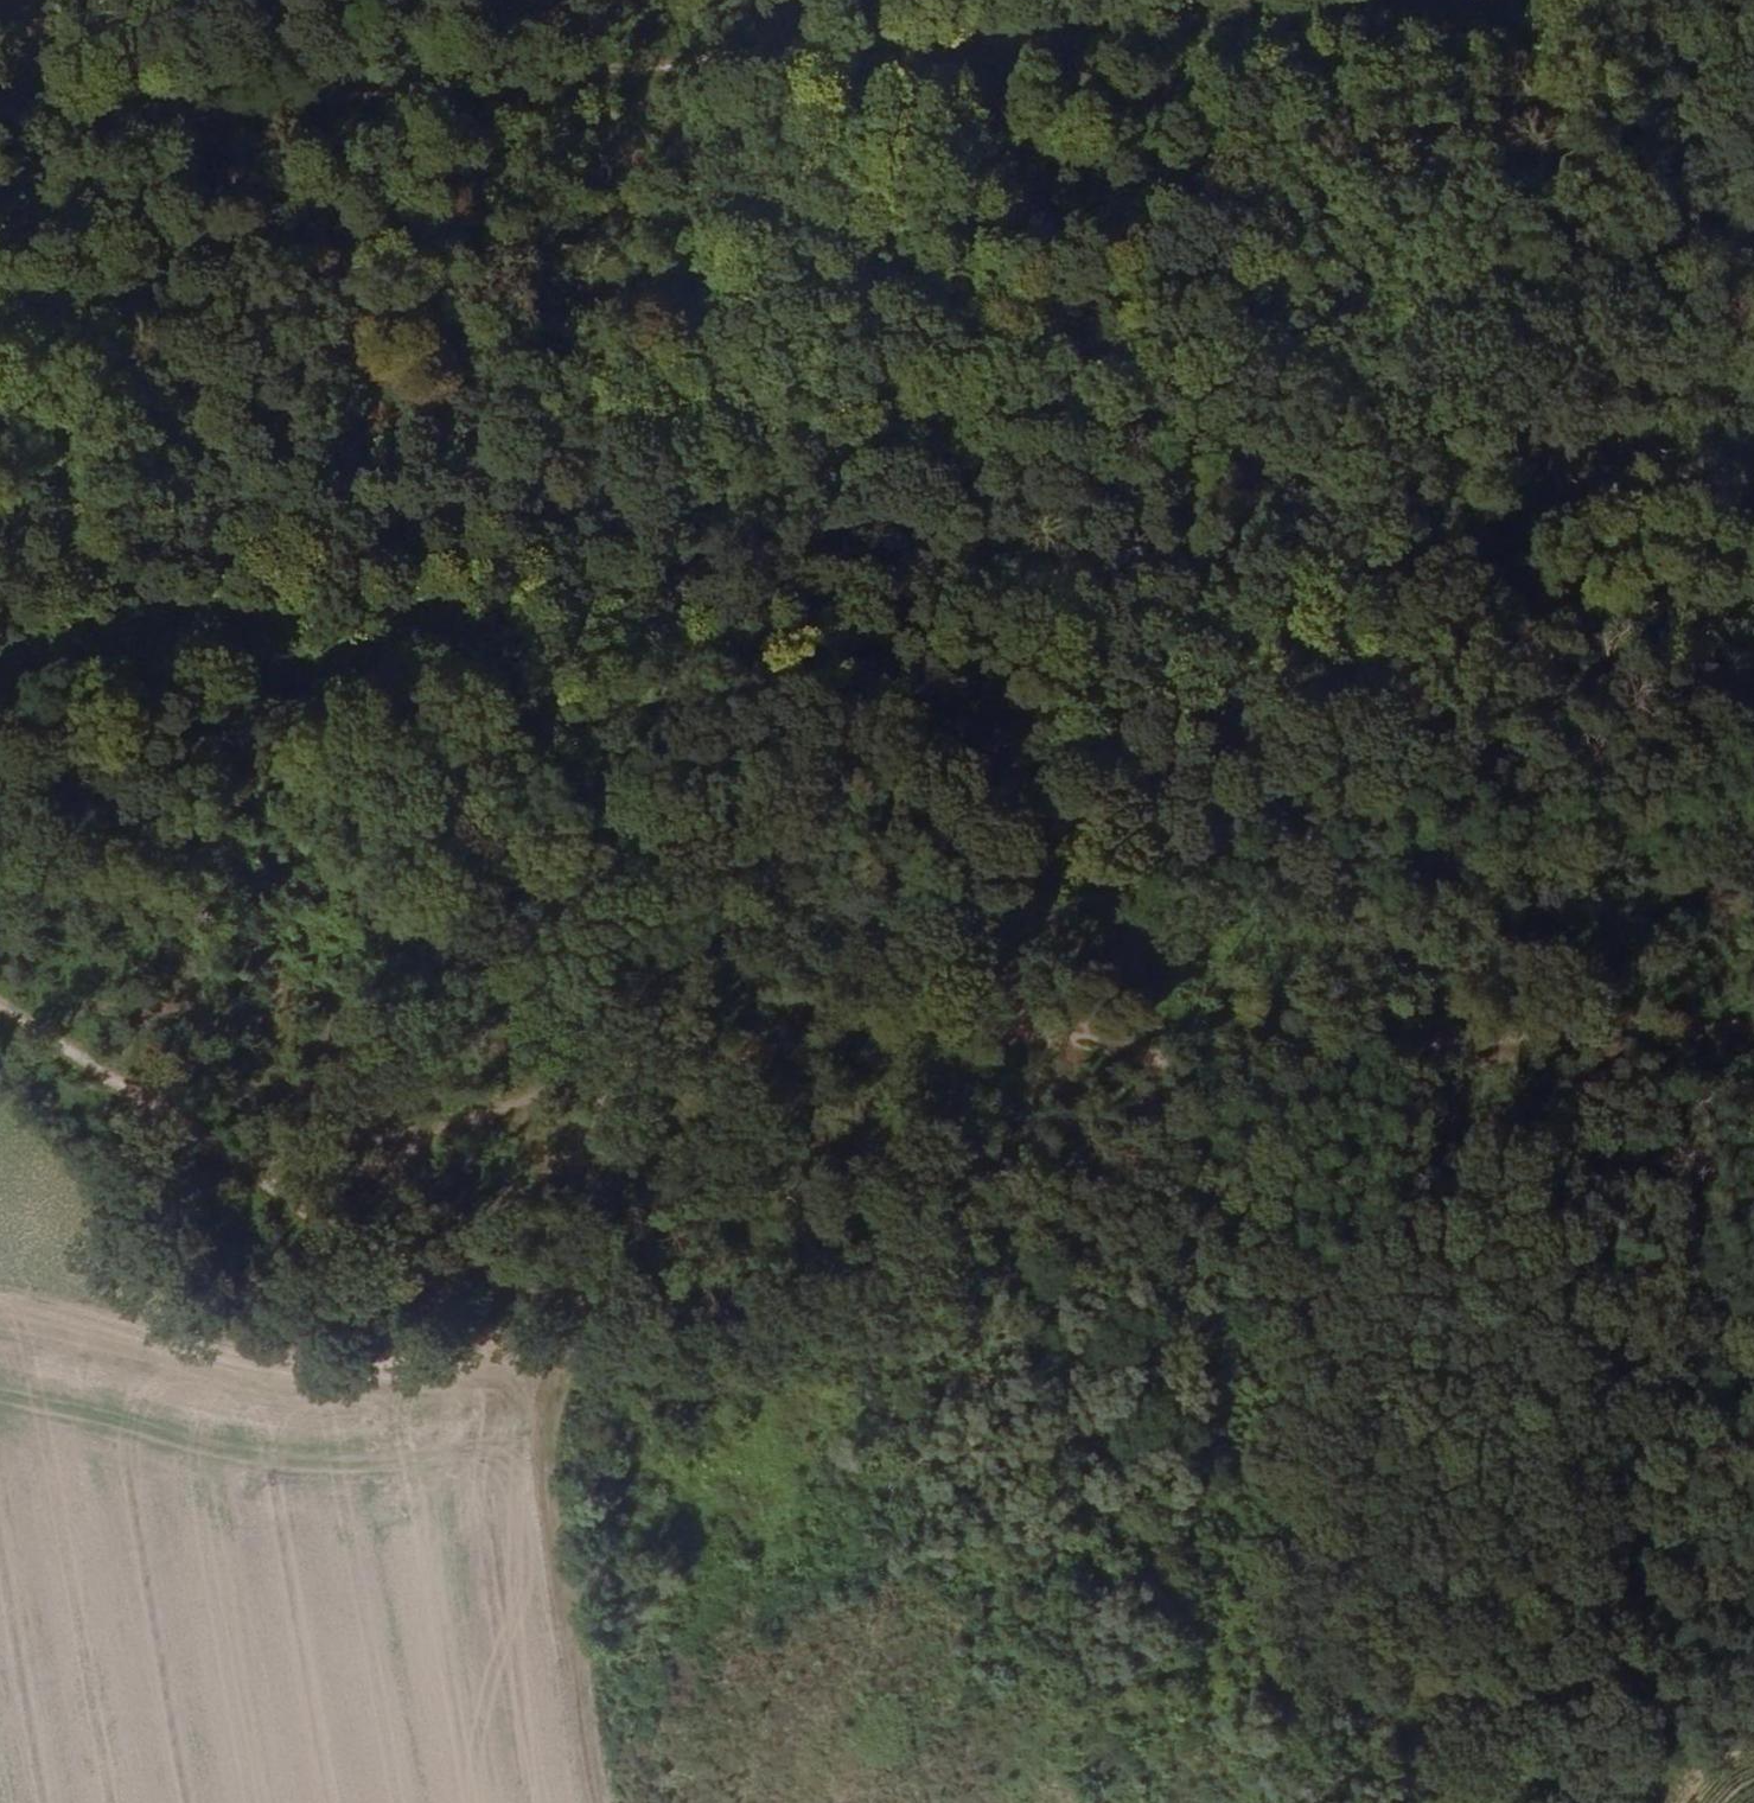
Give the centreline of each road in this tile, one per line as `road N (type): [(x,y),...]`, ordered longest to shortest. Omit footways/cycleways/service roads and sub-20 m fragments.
road 1 (track): [(1398,0),(1081,59),(465,131),(0,103)]

